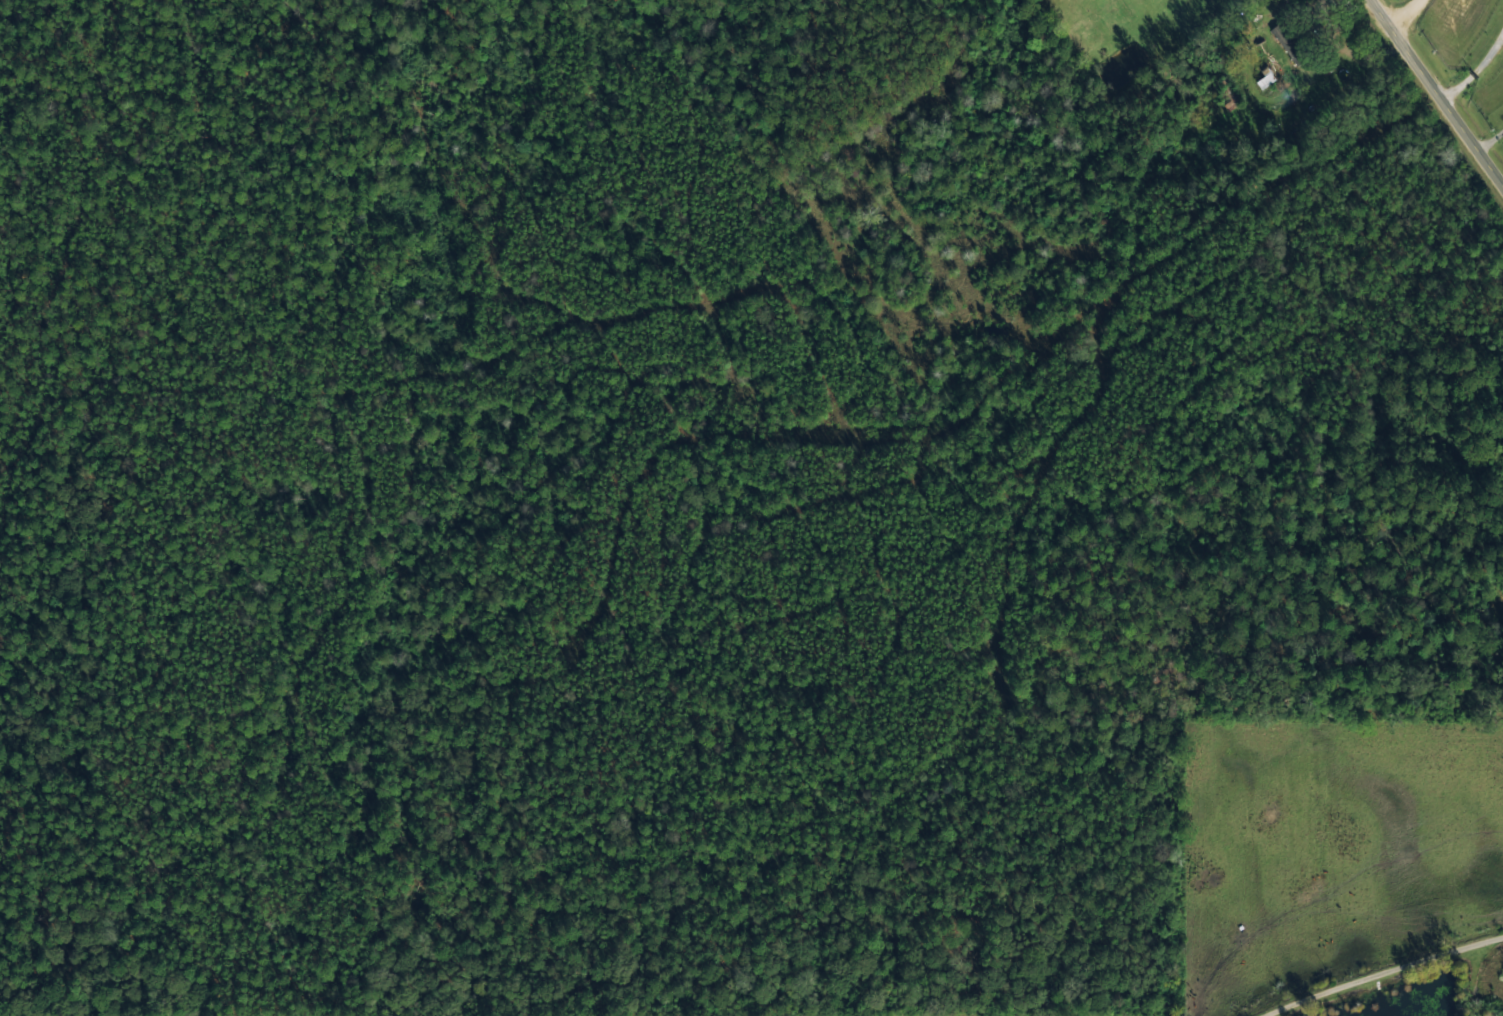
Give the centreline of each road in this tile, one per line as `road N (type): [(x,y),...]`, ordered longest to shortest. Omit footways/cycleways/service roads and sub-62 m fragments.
road 1 (tertiary): [(1367,0),(1502,191)]

